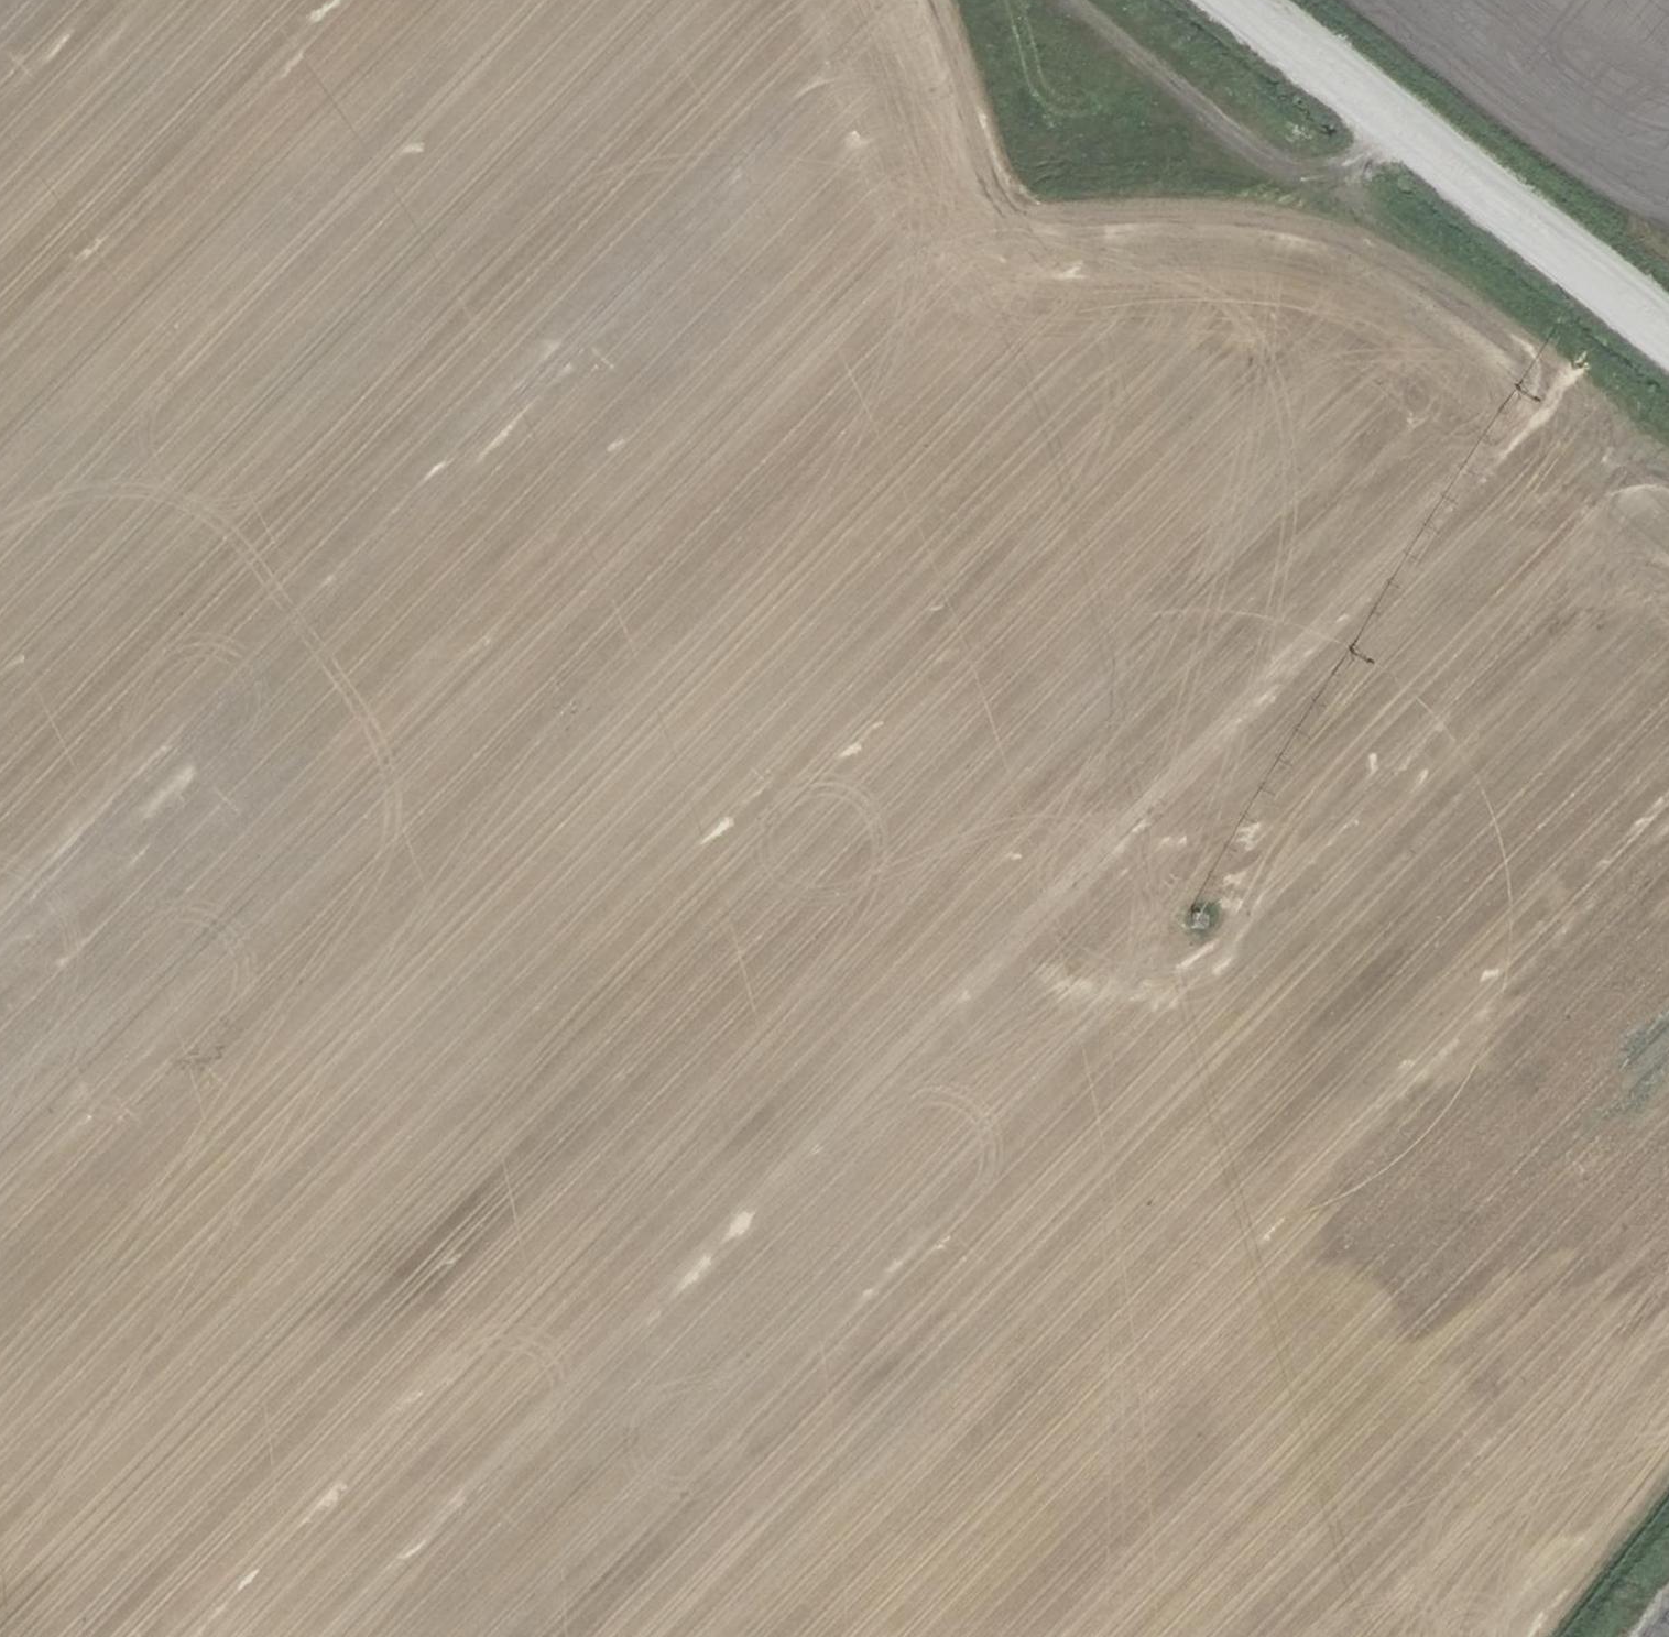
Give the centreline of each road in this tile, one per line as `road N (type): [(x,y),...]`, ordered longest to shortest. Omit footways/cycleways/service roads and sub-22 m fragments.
road 1 (track): [(1668,337),(1238,0)]

